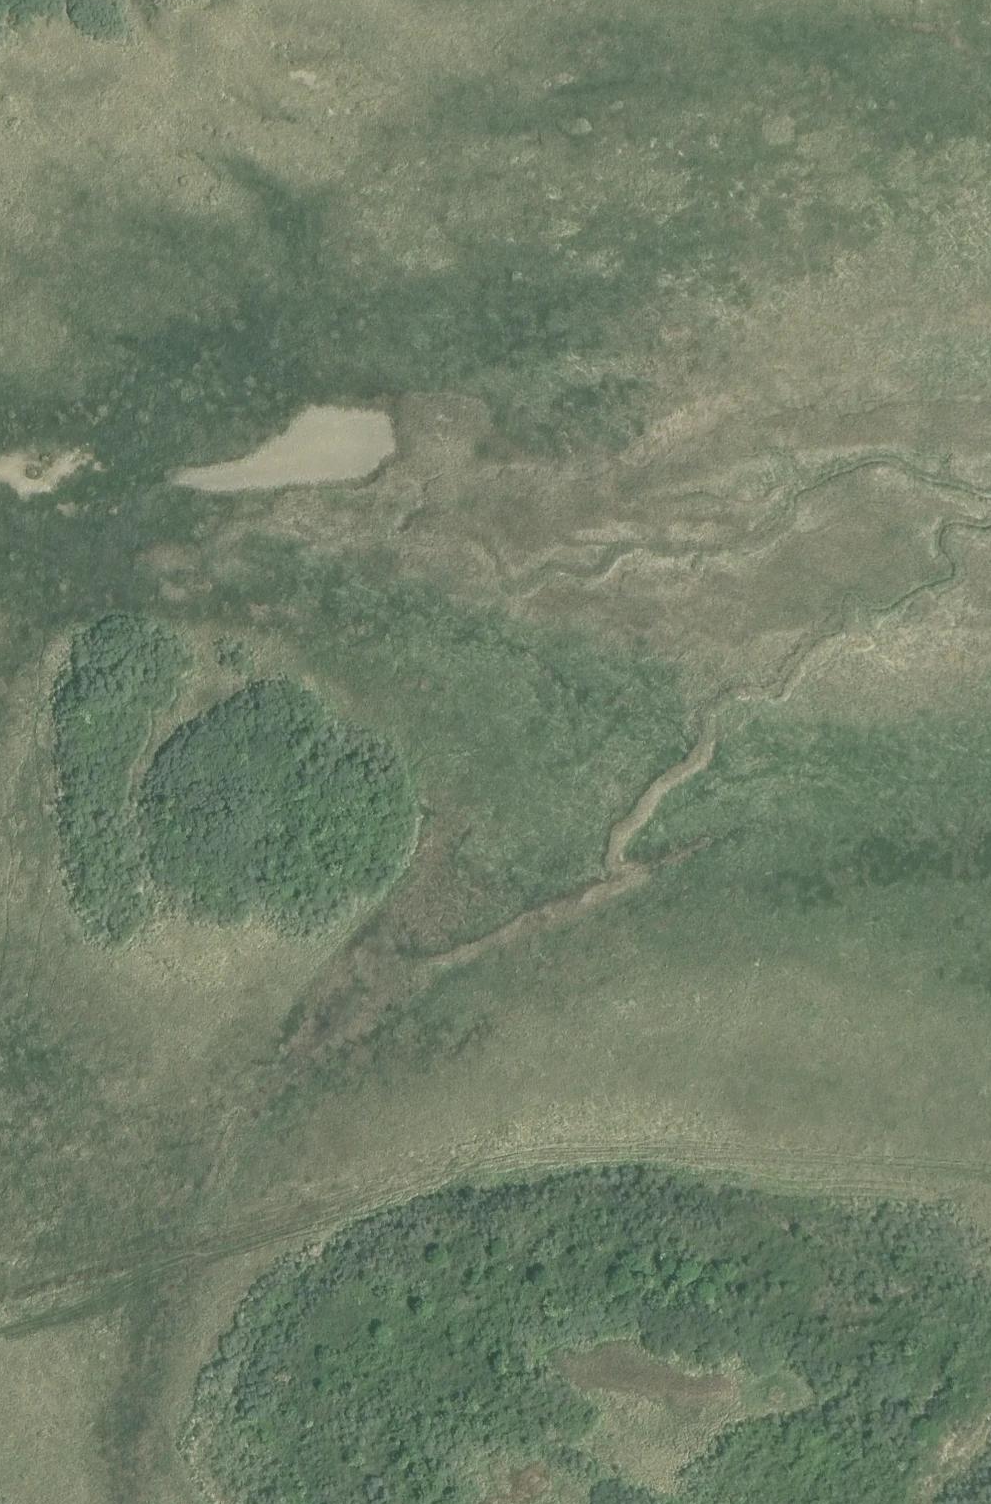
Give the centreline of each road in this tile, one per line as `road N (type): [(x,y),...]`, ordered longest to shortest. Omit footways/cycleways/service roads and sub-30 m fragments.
road 1 (track): [(0,1337),(121,1300),(216,1242)]

